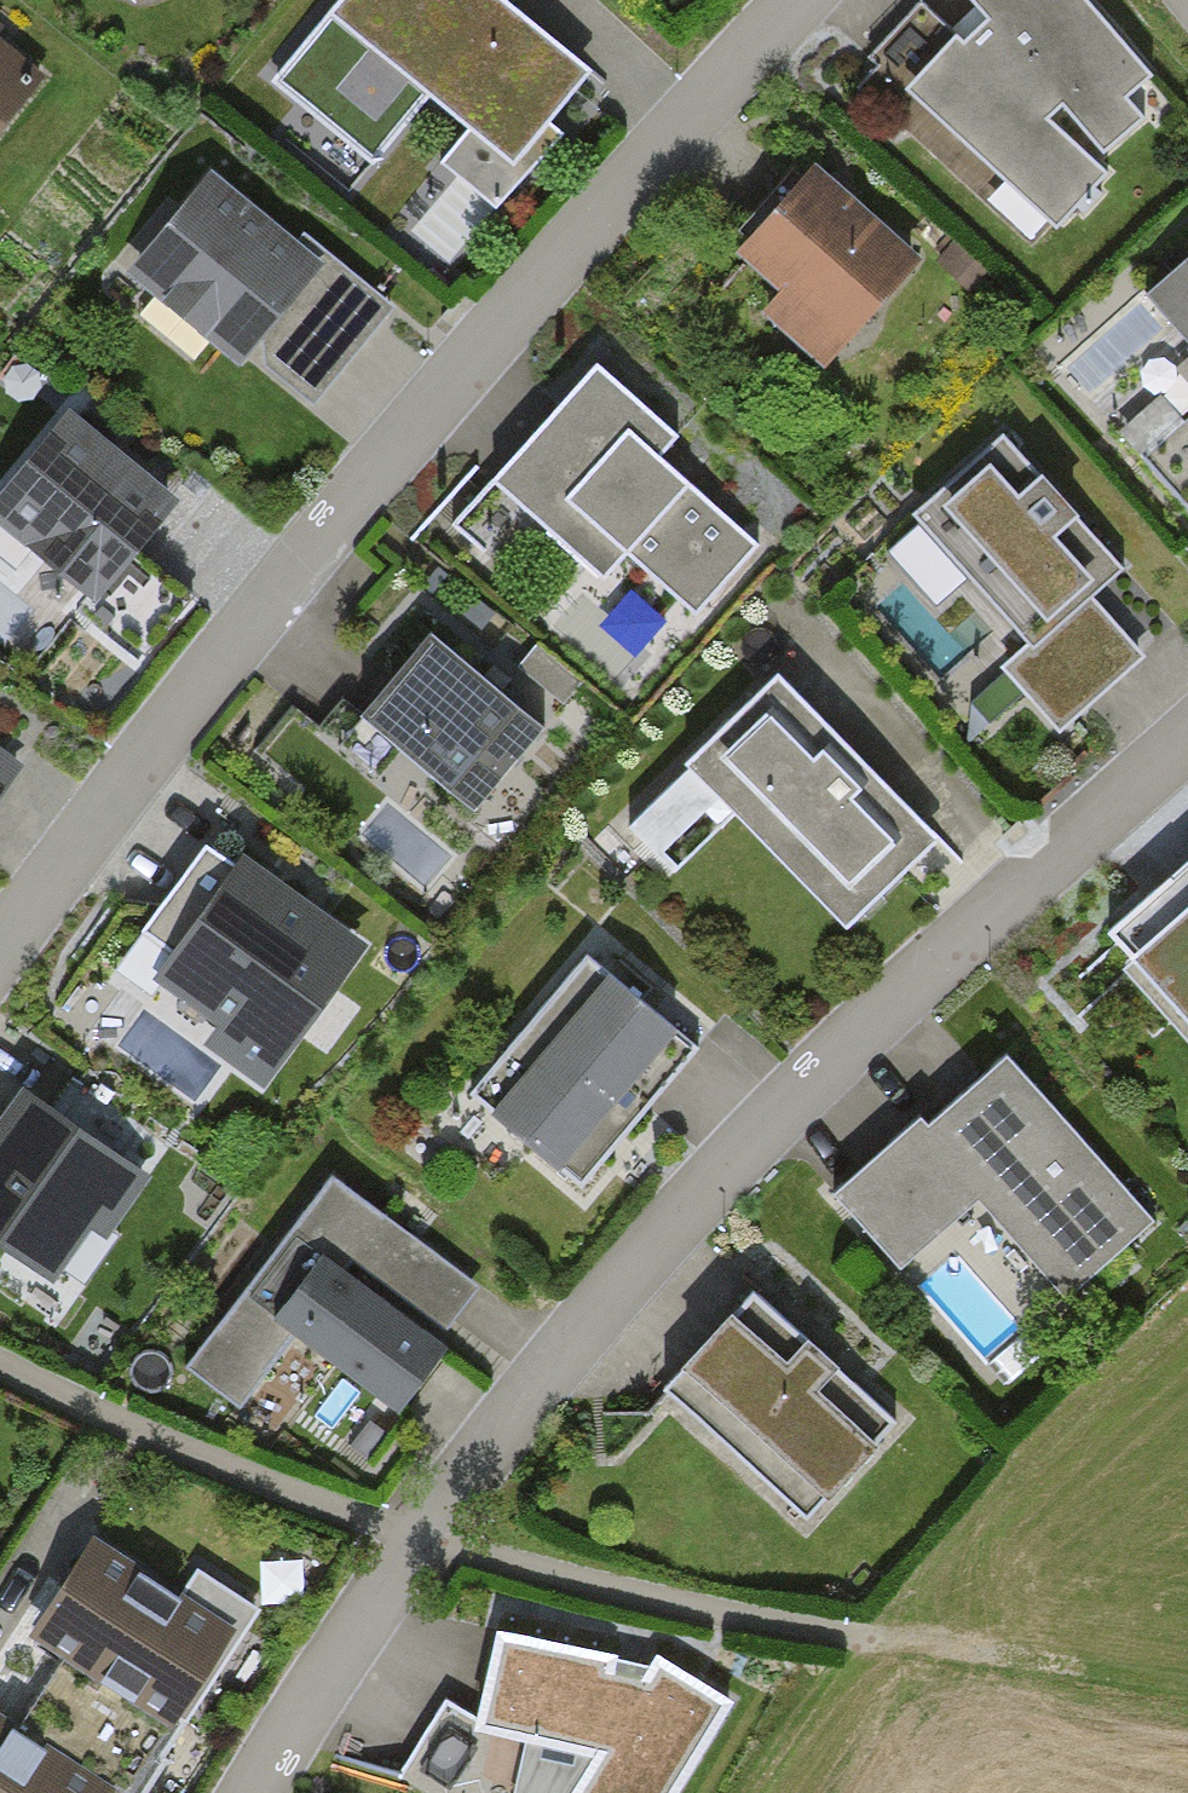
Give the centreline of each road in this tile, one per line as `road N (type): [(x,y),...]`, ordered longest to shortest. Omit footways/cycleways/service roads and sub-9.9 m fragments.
road 1 (residential): [(1187,738),(875,1015),(645,1254),(412,1542),(258,1792)]
road 2 (residential): [(0,952),(384,458),(805,0)]
road 3 (track): [(988,1655),(1187,1688)]

